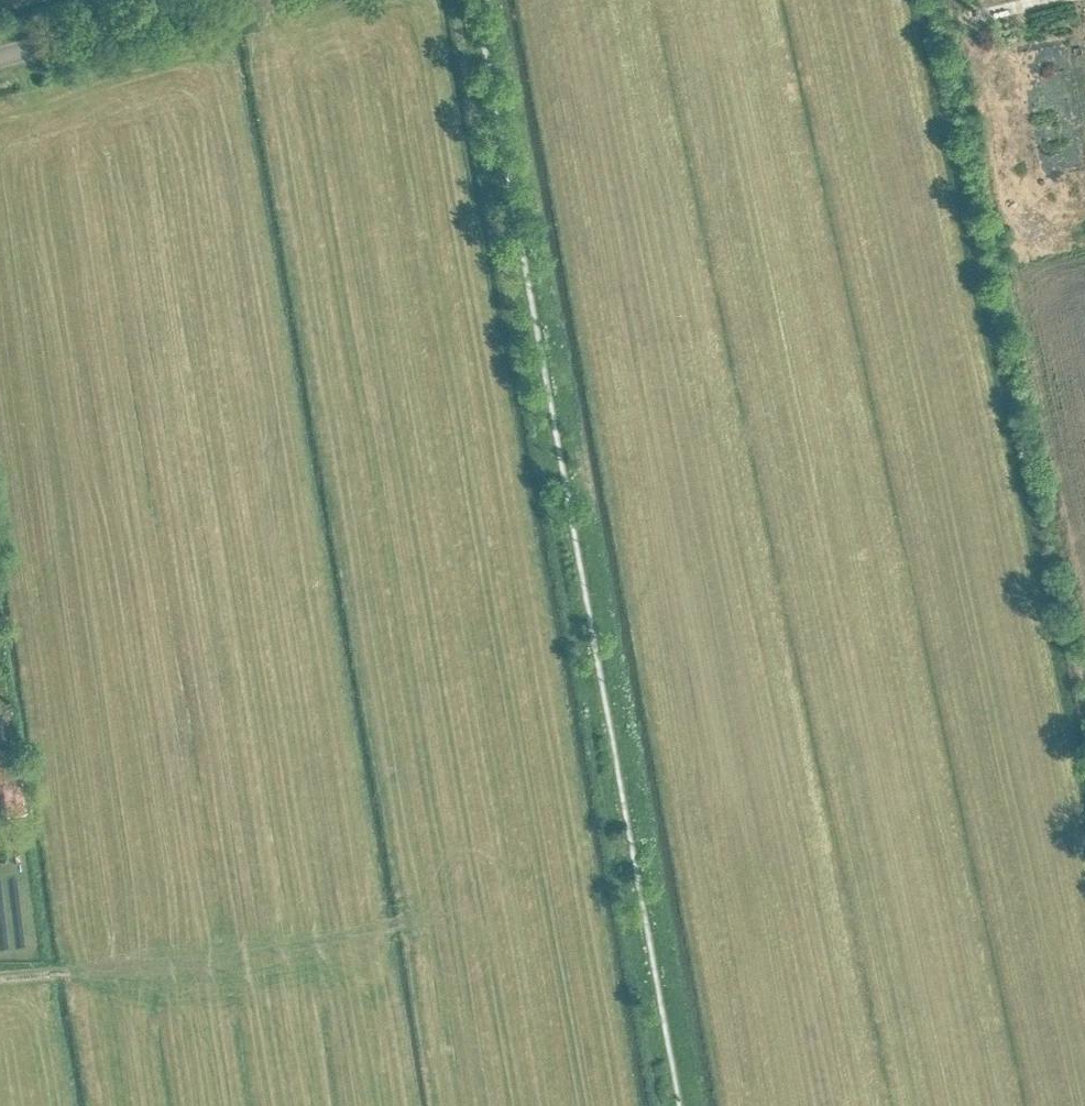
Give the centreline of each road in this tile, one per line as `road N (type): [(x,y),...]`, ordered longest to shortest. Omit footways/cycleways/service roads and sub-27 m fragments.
road 1 (tertiary): [(0,57),(189,0)]

